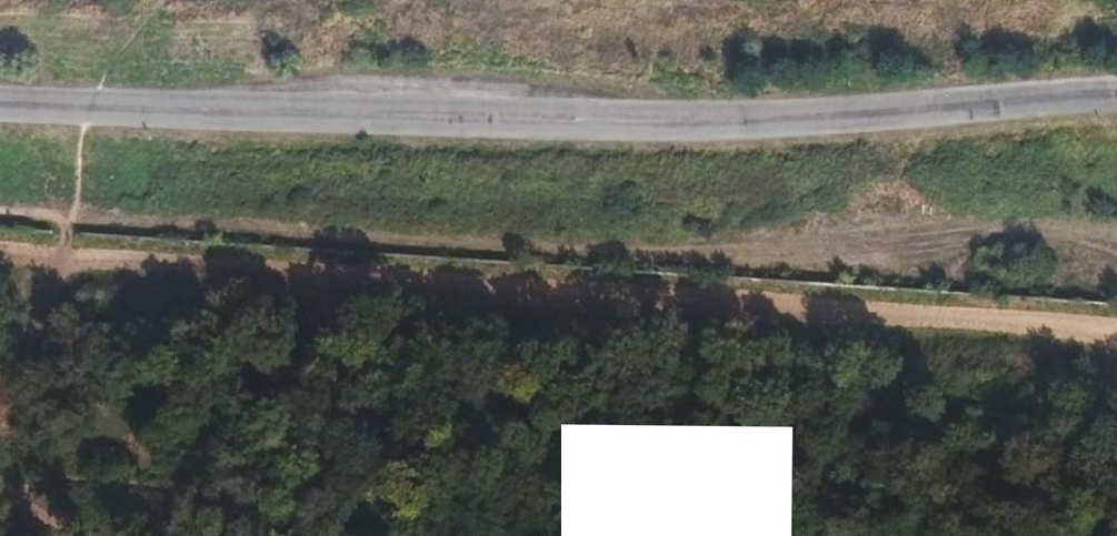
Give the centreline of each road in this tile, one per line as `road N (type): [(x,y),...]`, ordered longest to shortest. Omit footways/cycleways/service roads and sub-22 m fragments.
road 1 (track): [(0,208),(841,256),(961,234),(1116,253)]

